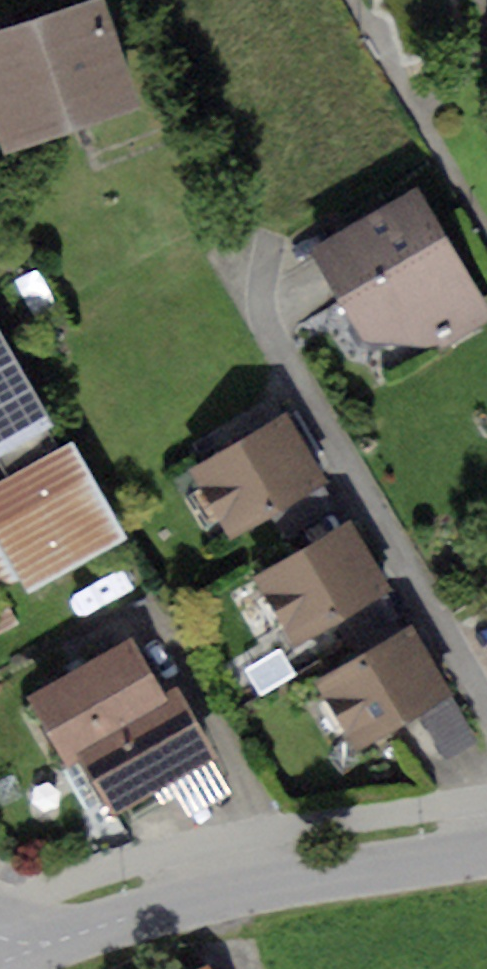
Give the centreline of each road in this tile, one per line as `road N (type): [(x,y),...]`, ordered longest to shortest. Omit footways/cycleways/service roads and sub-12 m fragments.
road 1 (residential): [(486,856),(244,885),(0,950)]

